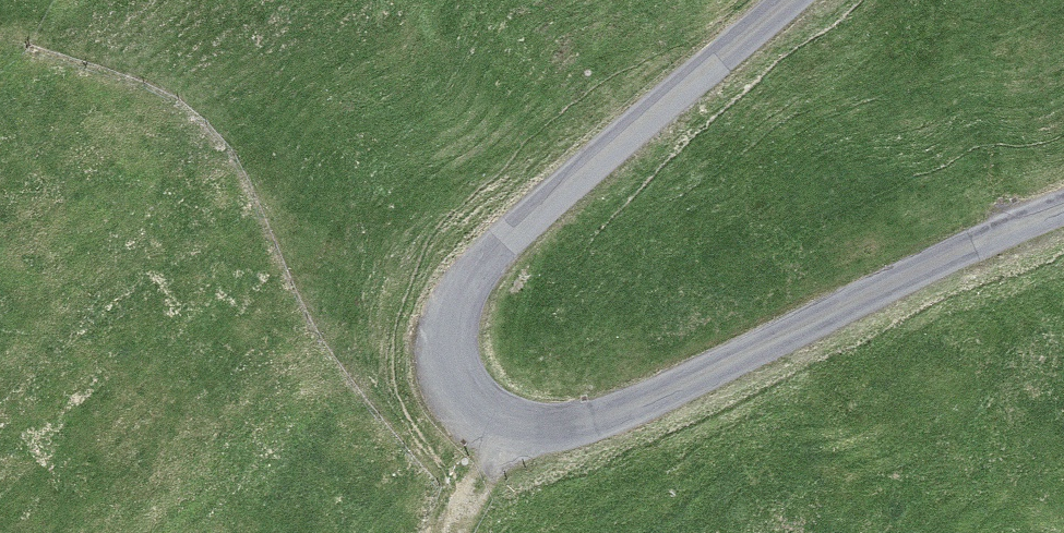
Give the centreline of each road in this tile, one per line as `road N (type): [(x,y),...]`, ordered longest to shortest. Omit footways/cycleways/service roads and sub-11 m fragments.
road 1 (residential): [(782,0),(482,263),(463,341),(475,407),(534,420),(620,412),(1063,224)]
road 2 (track): [(534,420),(461,532)]

